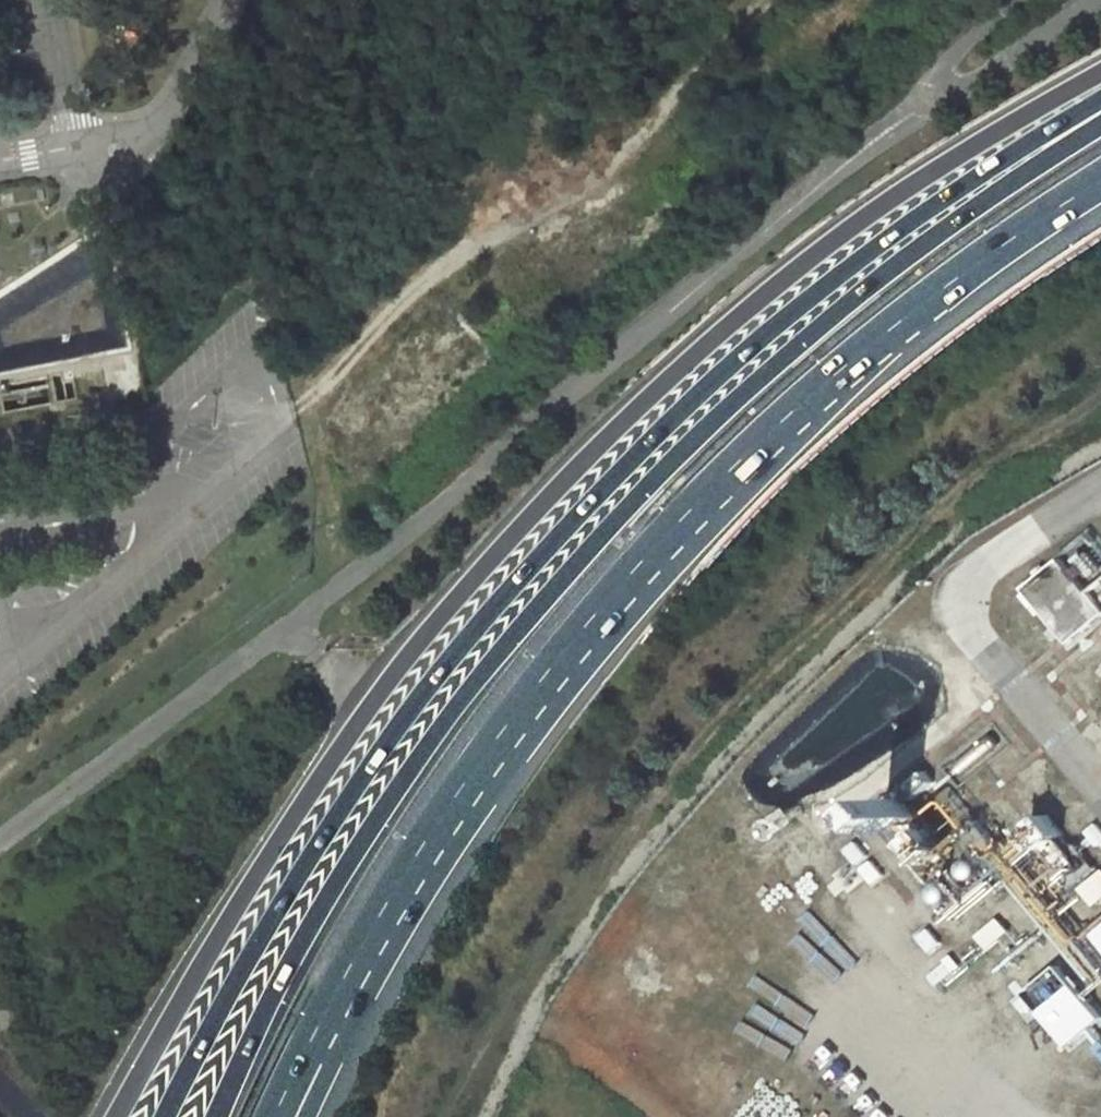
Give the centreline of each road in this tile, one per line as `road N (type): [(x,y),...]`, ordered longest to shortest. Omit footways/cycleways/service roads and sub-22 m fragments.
road 1 (trunk): [(1100,73),(833,240),(720,333),(549,496),(373,699),(235,907),(114,1116)]
road 2 (trunk): [(1100,101),(901,228),(764,336),(510,590),(438,673),(313,851),(166,1116)]
road 3 (trunk): [(1100,126),(917,249),(795,348),(569,571),(393,793),(282,978),(217,1116)]
road 4 (trunk): [(302,1056),(461,788),(647,555),(735,465),(890,329),(1100,180)]
road 5 (track): [(438,1116),(482,1028),(676,765),(832,608),(1065,409),(1100,389)]
road 6 (unclassified): [(217,0),(154,129),(75,151)]
road 7 (unclassified): [(75,151),(46,0)]
road 8 (track): [(939,97),(945,67),(1016,0)]

